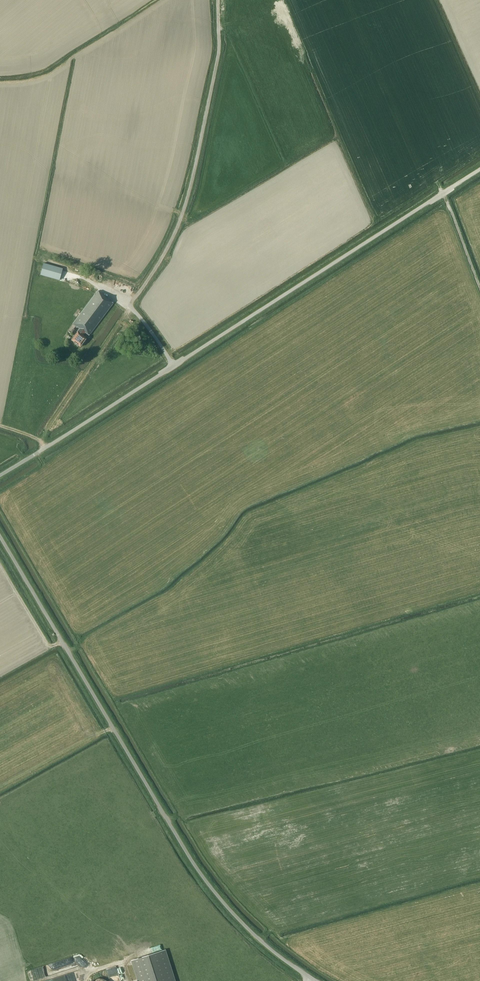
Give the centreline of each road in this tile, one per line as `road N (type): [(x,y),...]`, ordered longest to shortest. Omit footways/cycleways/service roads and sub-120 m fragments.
road 1 (unclassified): [(0,475),(479,169)]
road 2 (unclassified): [(315,980),(221,903),(189,859),(0,537)]
road 3 (track): [(218,0),(219,50),(188,197),(161,260),(128,306)]

